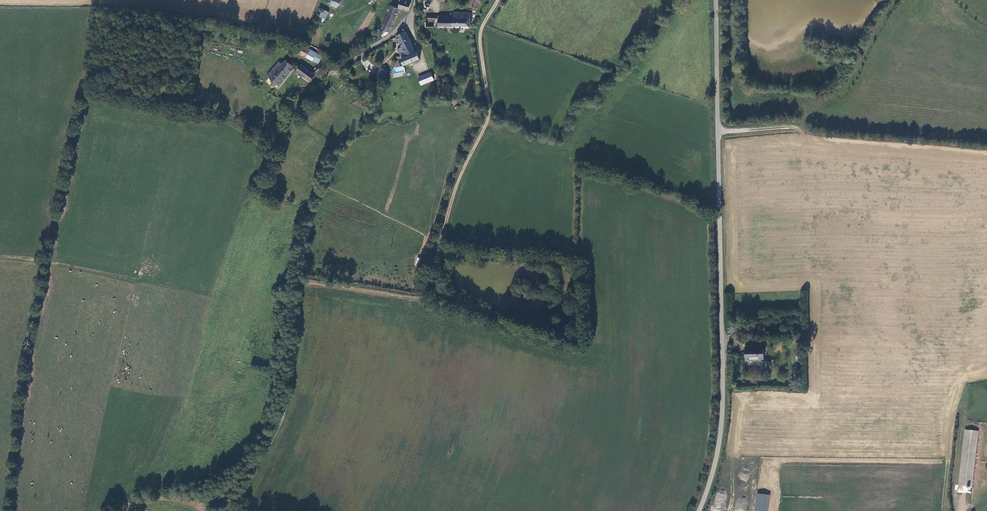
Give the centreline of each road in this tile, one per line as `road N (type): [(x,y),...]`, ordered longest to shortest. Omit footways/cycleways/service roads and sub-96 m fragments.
road 1 (unclassified): [(699,510),(723,404),(715,0)]
road 2 (track): [(497,0),(480,32),(488,119),(442,238)]

